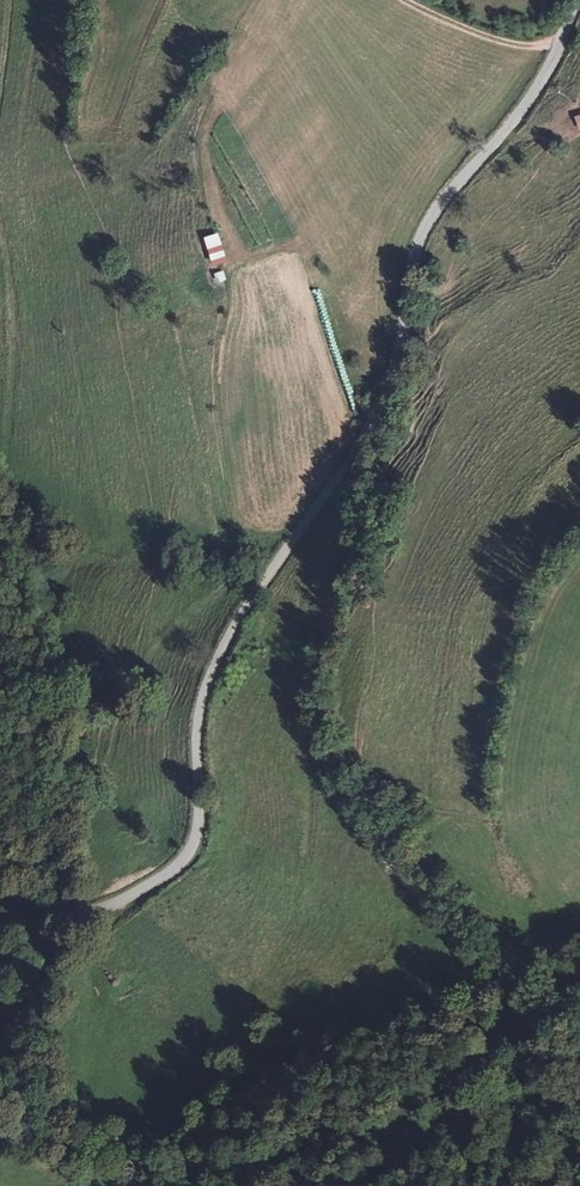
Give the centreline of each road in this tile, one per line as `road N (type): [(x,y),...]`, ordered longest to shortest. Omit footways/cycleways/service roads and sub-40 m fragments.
road 1 (unclassified): [(577,0),(548,68),(511,124),(449,188),(419,236),(397,360),(378,410),(229,631),(196,733),(199,800)]
road 2 (track): [(378,410),(388,432),(329,649),(328,748),(341,781),(377,831),(501,973)]
road 3 (track): [(0,1107),(85,1130),(202,1121),(324,1047),(456,1001),(501,973)]
road 4 (unclassified): [(0,899),(98,909),(120,900),(184,861),(199,800)]
road 5 (track): [(405,0),(499,41),(560,41)]

